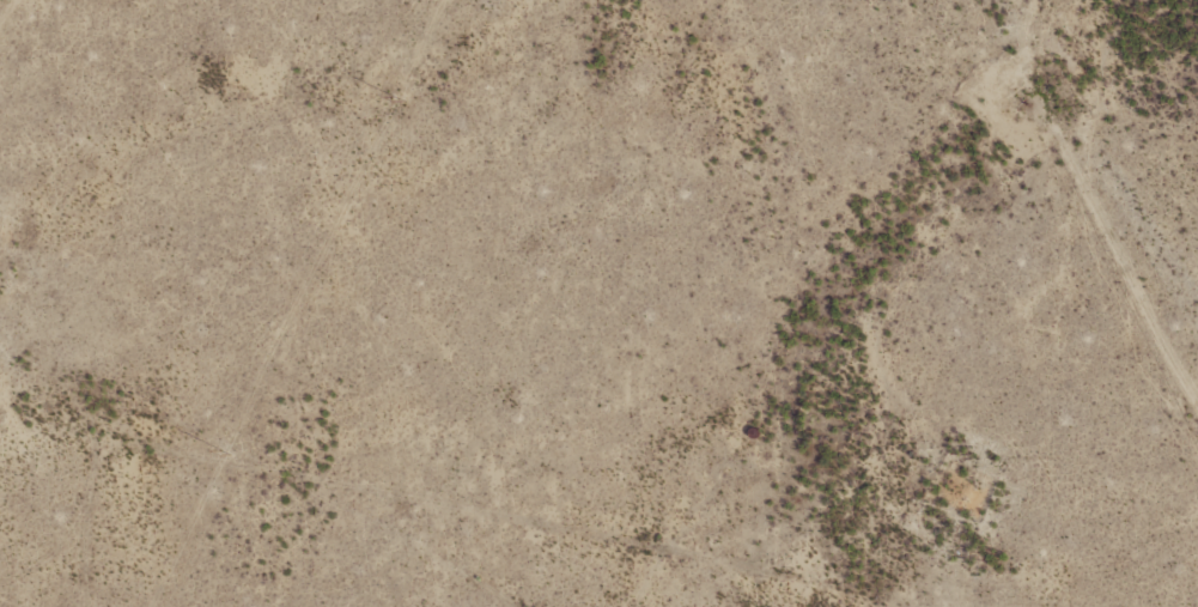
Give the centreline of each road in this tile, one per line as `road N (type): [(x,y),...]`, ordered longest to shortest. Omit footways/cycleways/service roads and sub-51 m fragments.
road 1 (track): [(1097,108),(1068,451),(1026,523),(958,606)]

